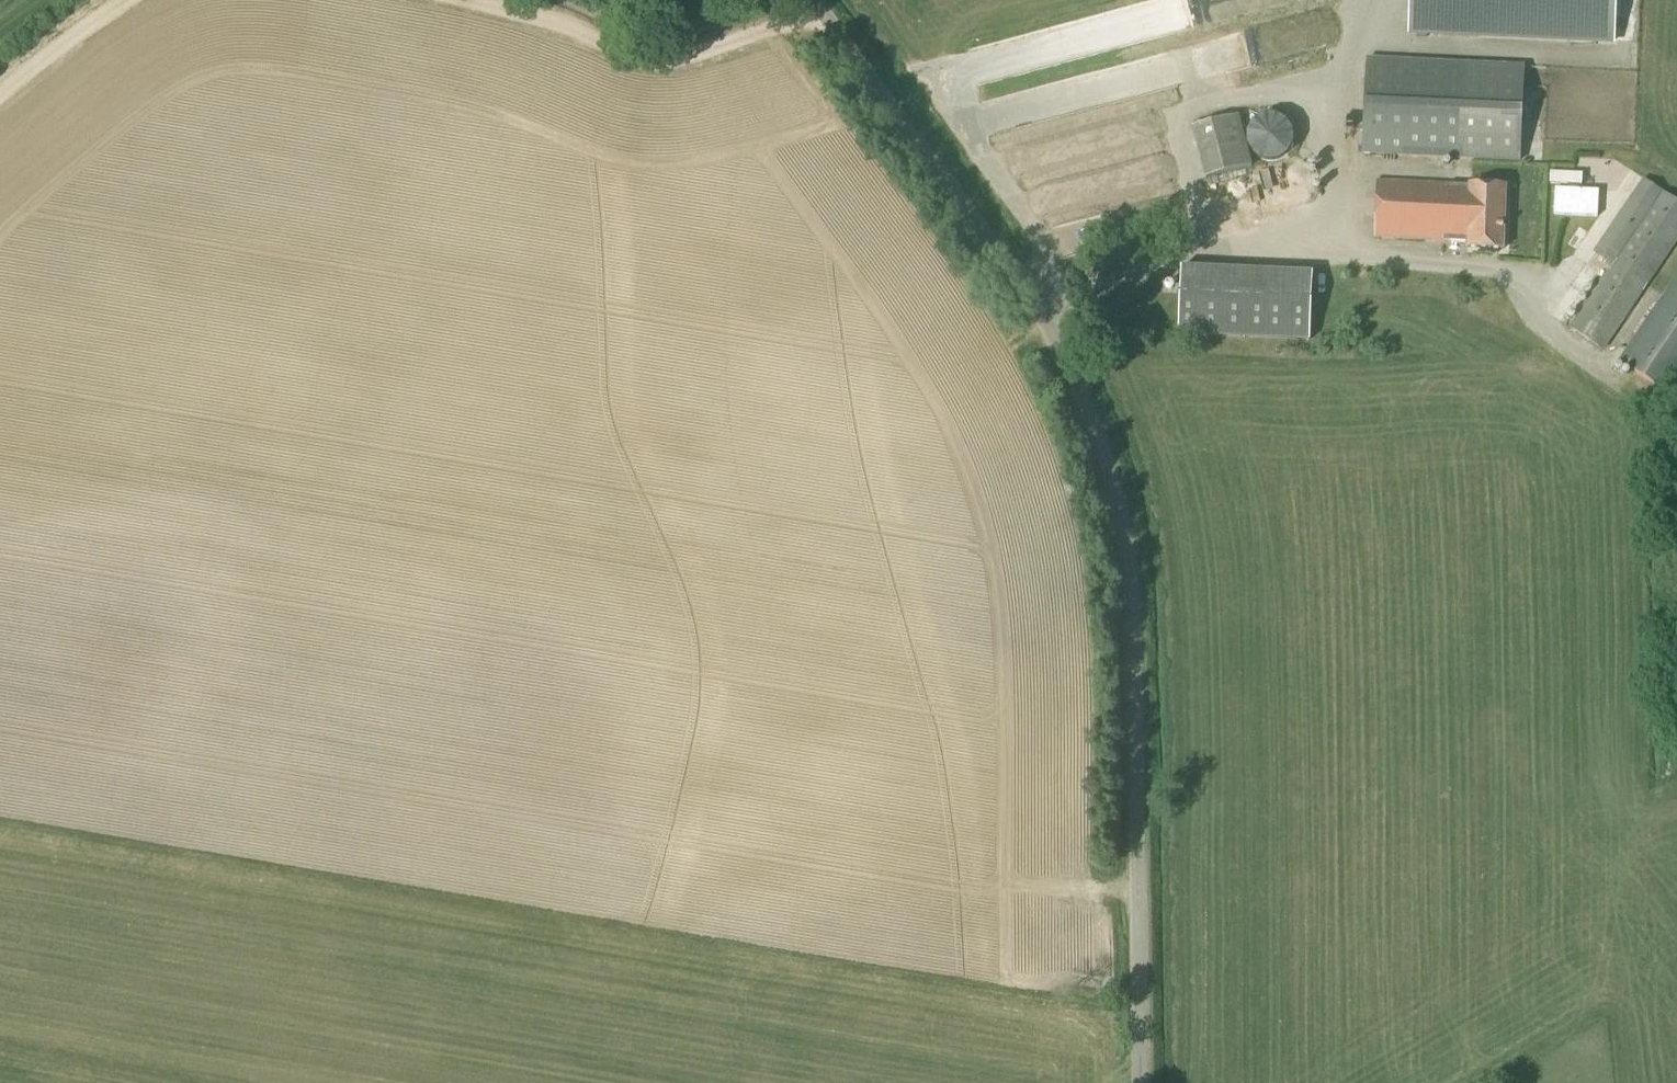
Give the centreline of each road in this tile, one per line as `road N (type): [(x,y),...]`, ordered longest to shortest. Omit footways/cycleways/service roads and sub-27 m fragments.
road 1 (unclassified): [(1131,1082),(1122,554),(1112,486),(1027,302),(801,0)]

